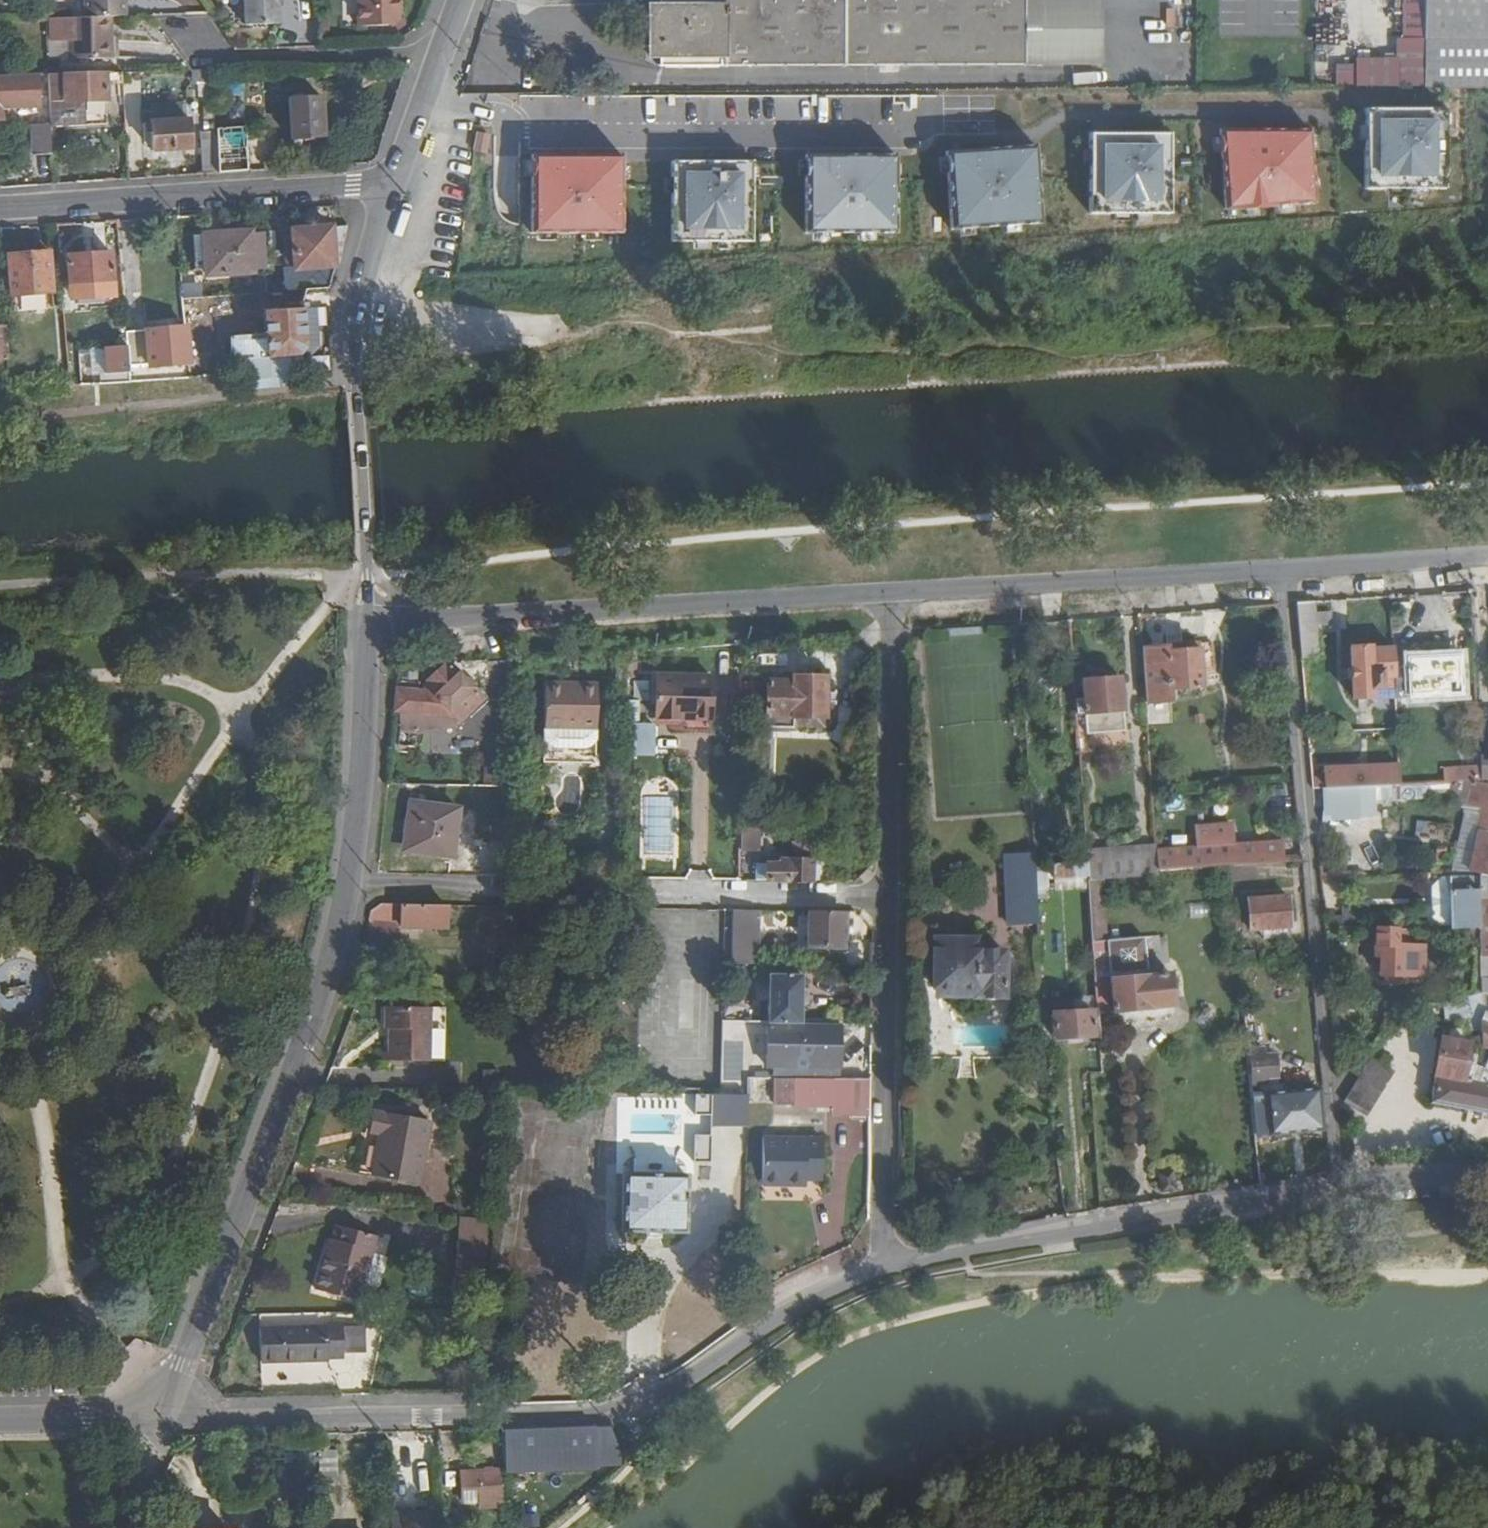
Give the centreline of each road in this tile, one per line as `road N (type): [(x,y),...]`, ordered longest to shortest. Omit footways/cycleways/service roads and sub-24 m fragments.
road 1 (residential): [(161,1418),(627,1407),(683,1385),(819,1295),(884,1268),(1141,1216),(1402,1178),(1487,1174)]
road 2 (residential): [(1487,556),(488,616),(367,616)]
road 3 (residential): [(367,616),(362,763),(342,917),(290,1082),(161,1418)]
road 4 (residential): [(393,183),(355,329),(367,616)]
road 5 (residential): [(393,183),(0,209)]
road 6 (residential): [(180,20),(214,59),(441,54)]
road 7 (residential): [(0,1421),(161,1418)]
road 8 (residential): [(441,54),(393,183)]

